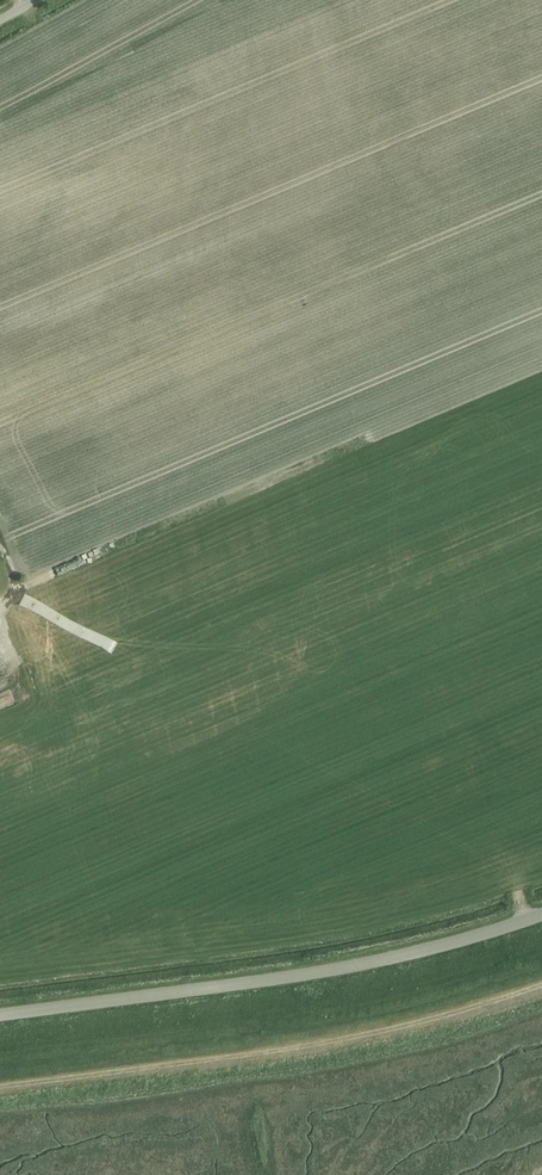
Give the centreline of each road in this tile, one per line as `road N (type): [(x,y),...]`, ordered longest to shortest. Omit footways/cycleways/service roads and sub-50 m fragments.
road 1 (unclassified): [(0,1014),(388,959),(541,910)]

